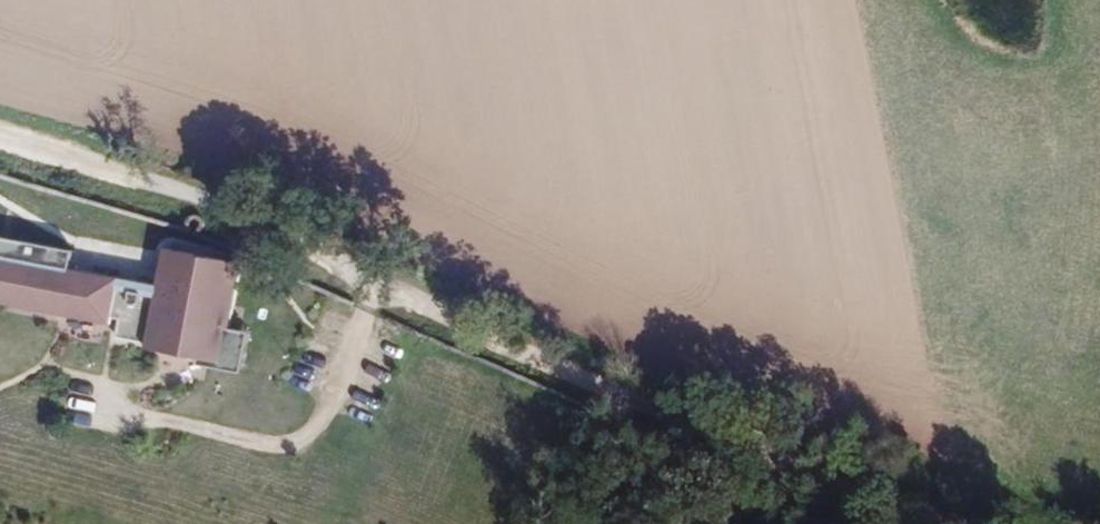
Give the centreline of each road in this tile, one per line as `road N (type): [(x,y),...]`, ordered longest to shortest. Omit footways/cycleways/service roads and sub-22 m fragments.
road 1 (track): [(0,133),(230,212),(803,474),(963,523)]

